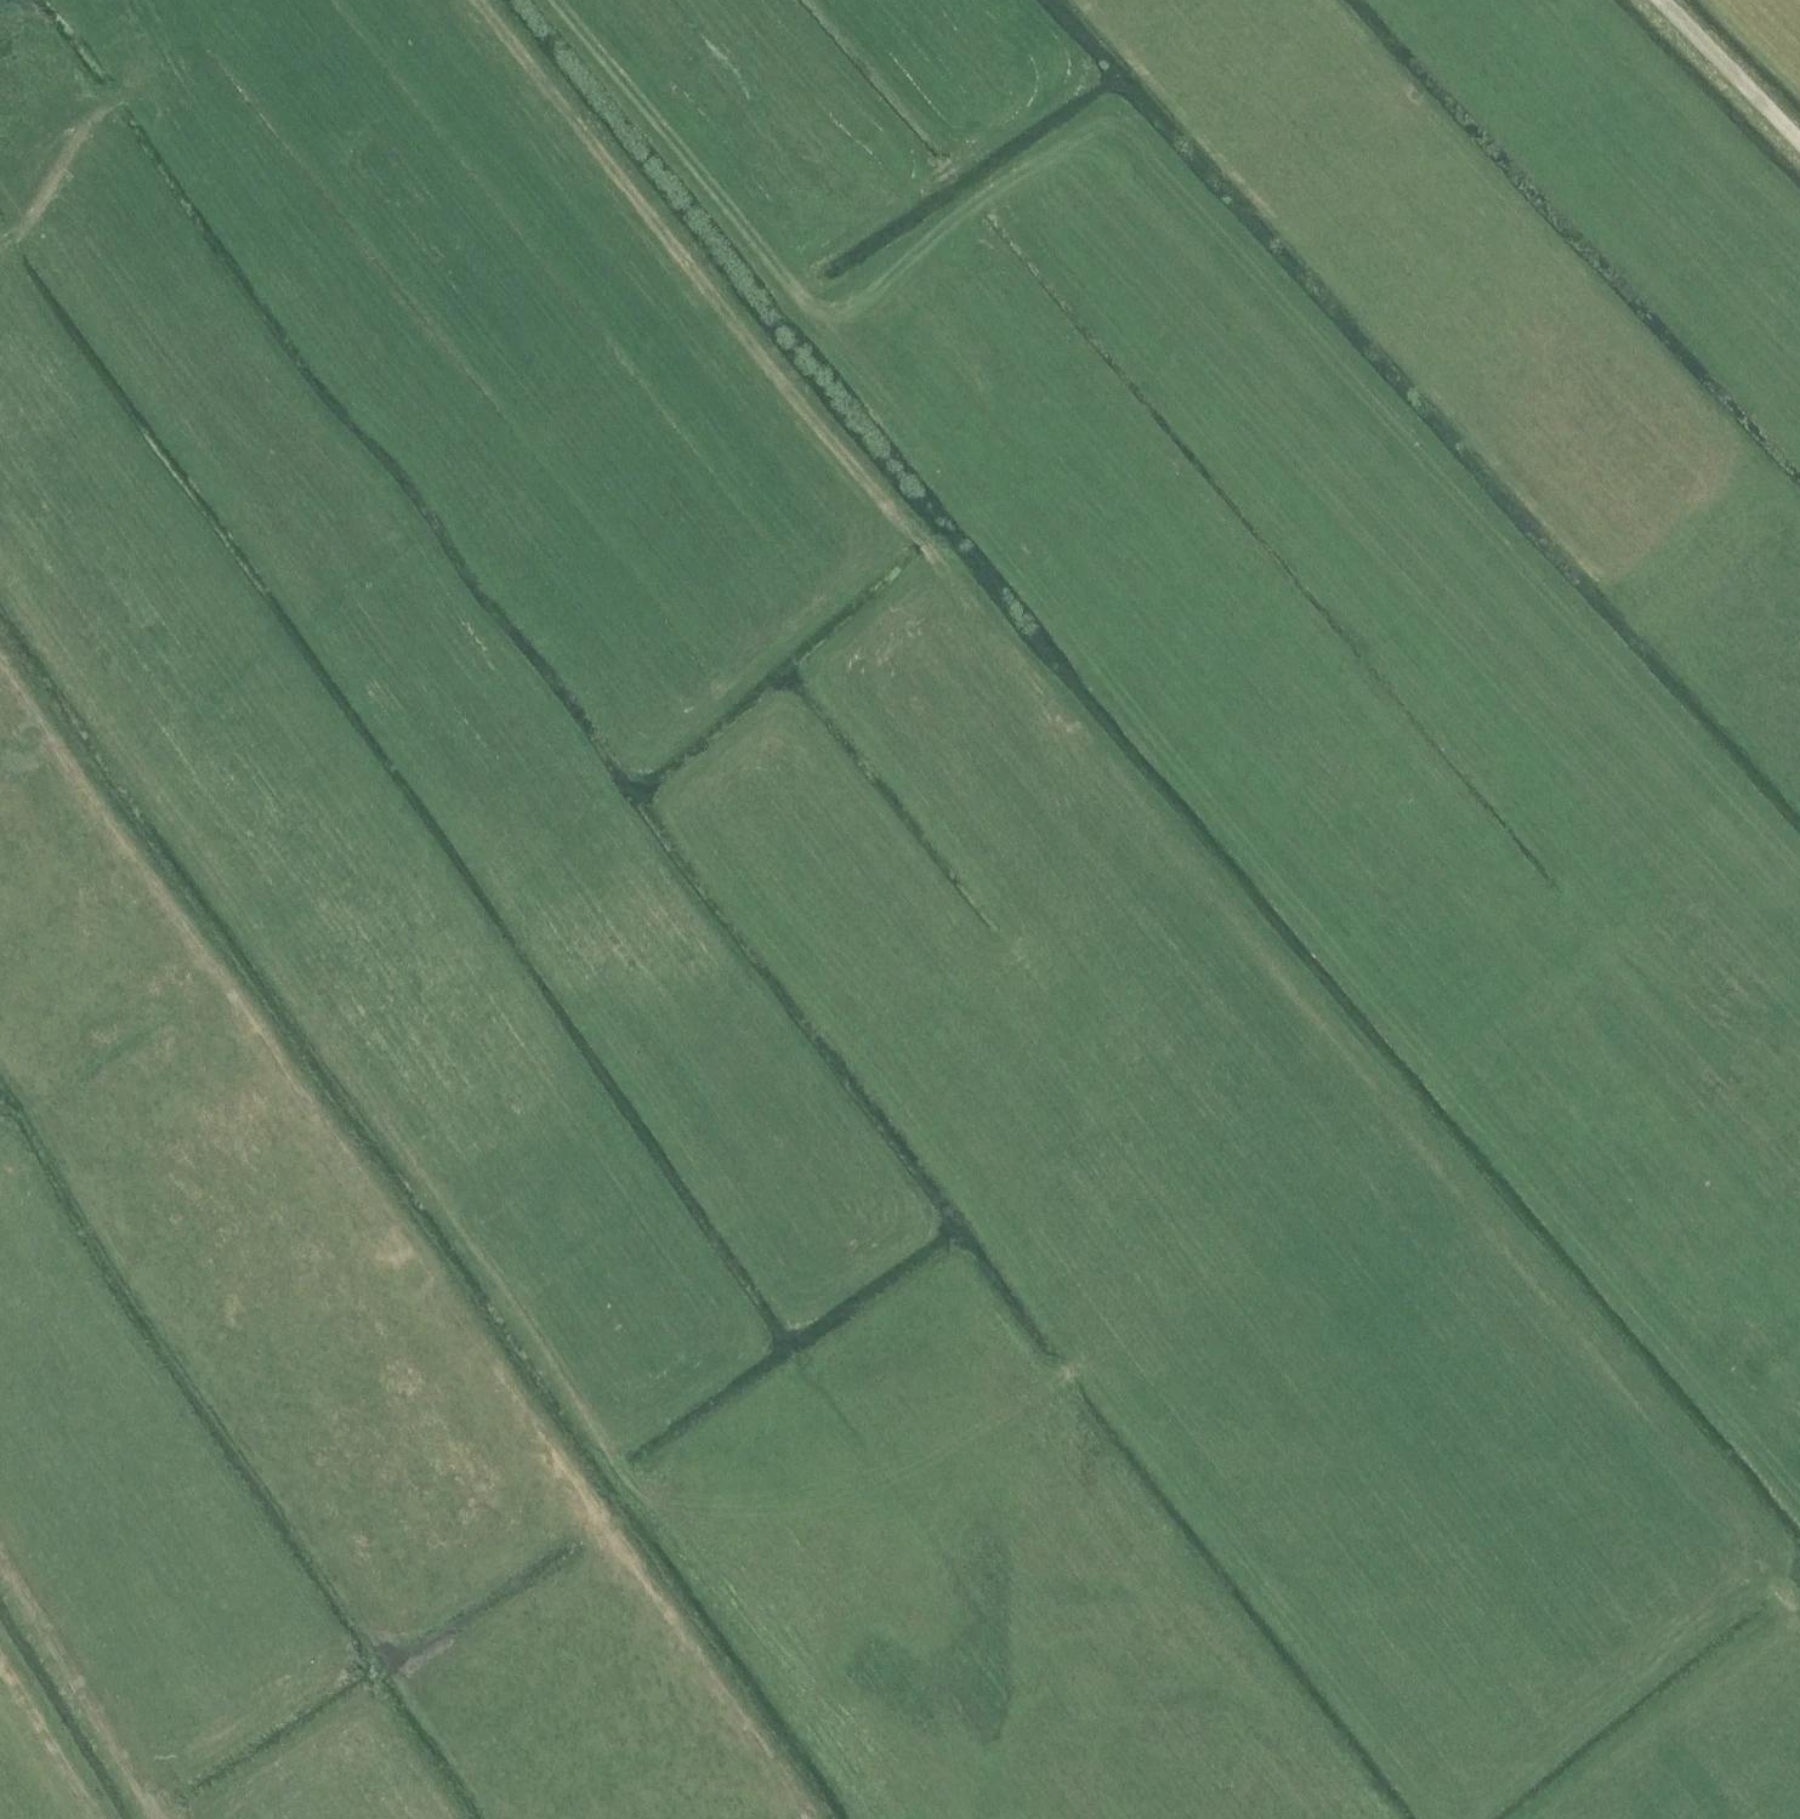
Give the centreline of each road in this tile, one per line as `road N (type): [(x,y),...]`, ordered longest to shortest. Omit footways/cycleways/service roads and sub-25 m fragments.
road 1 (track): [(1799,153),(1650,0)]

